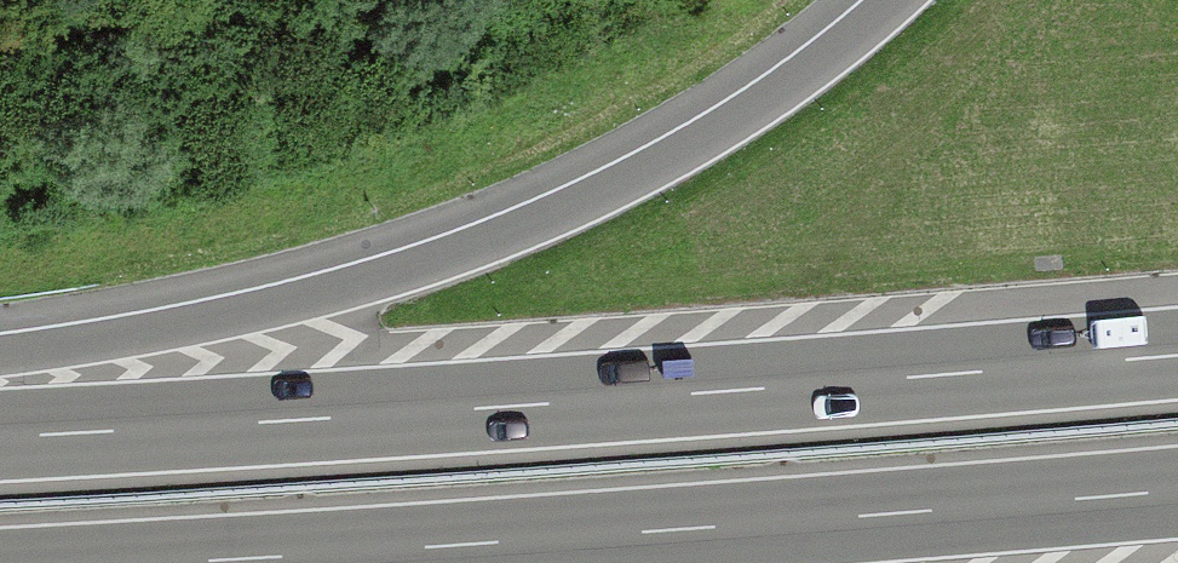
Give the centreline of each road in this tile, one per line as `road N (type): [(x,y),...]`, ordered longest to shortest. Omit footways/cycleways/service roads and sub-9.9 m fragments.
road 1 (motorway): [(1177,352),(0,432)]
road 2 (motorway): [(901,0),(775,98),(690,148),(470,250),(210,321),(0,356)]
road 3 (motorway): [(235,562),(1177,493)]

